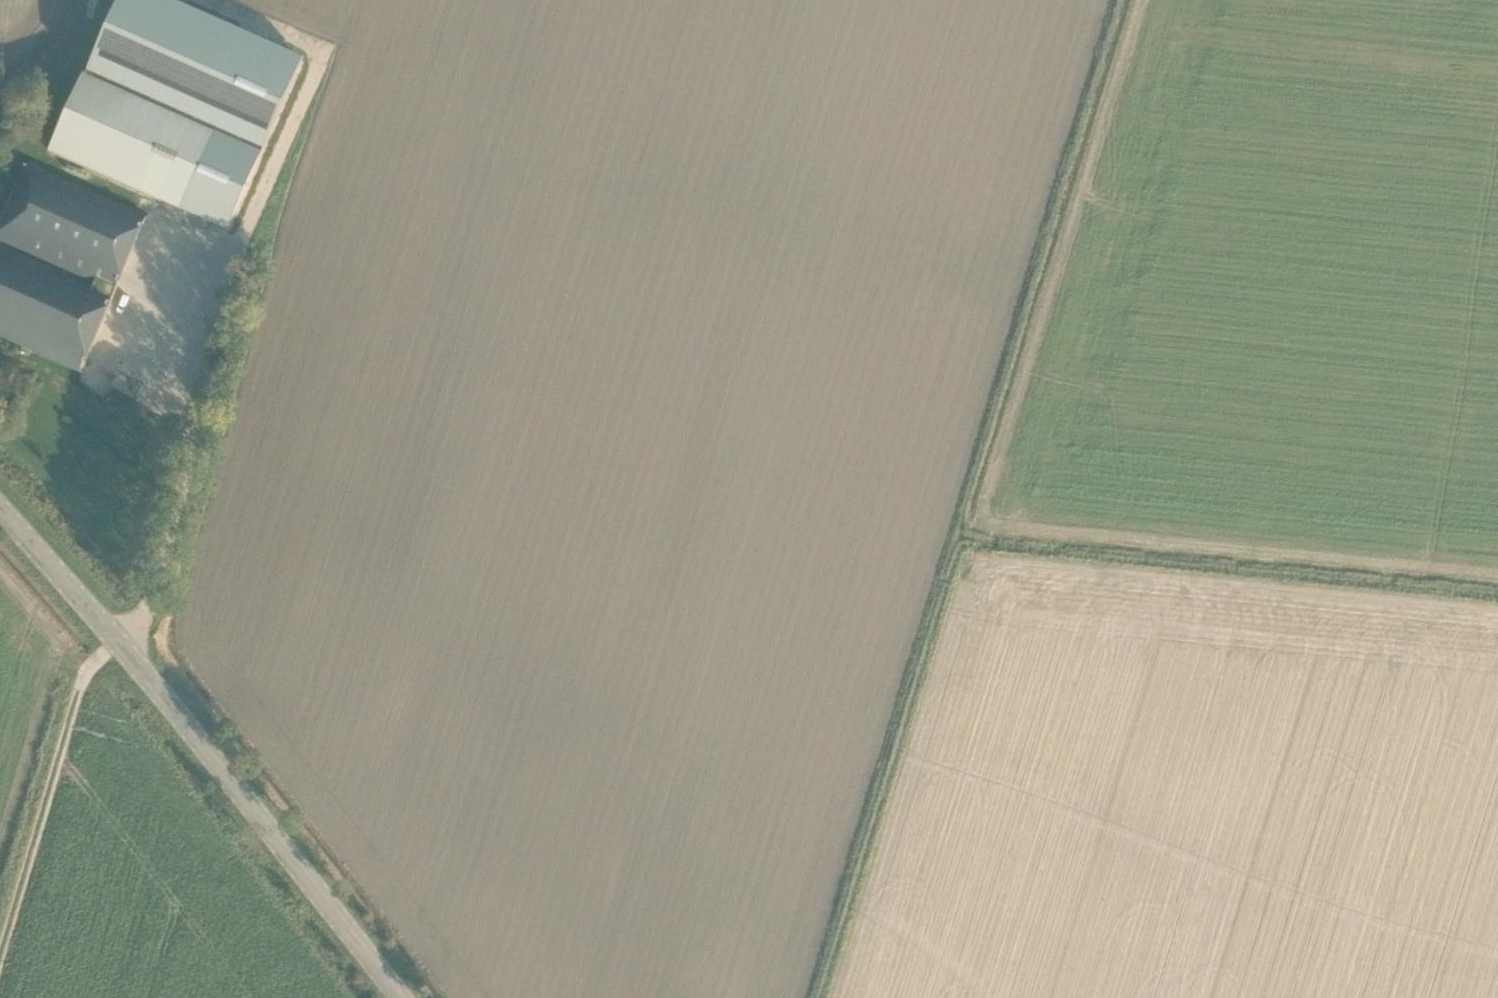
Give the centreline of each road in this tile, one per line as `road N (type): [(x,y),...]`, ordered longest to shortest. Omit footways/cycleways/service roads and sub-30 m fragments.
road 1 (tertiary): [(404,997),(125,647),(0,505)]

